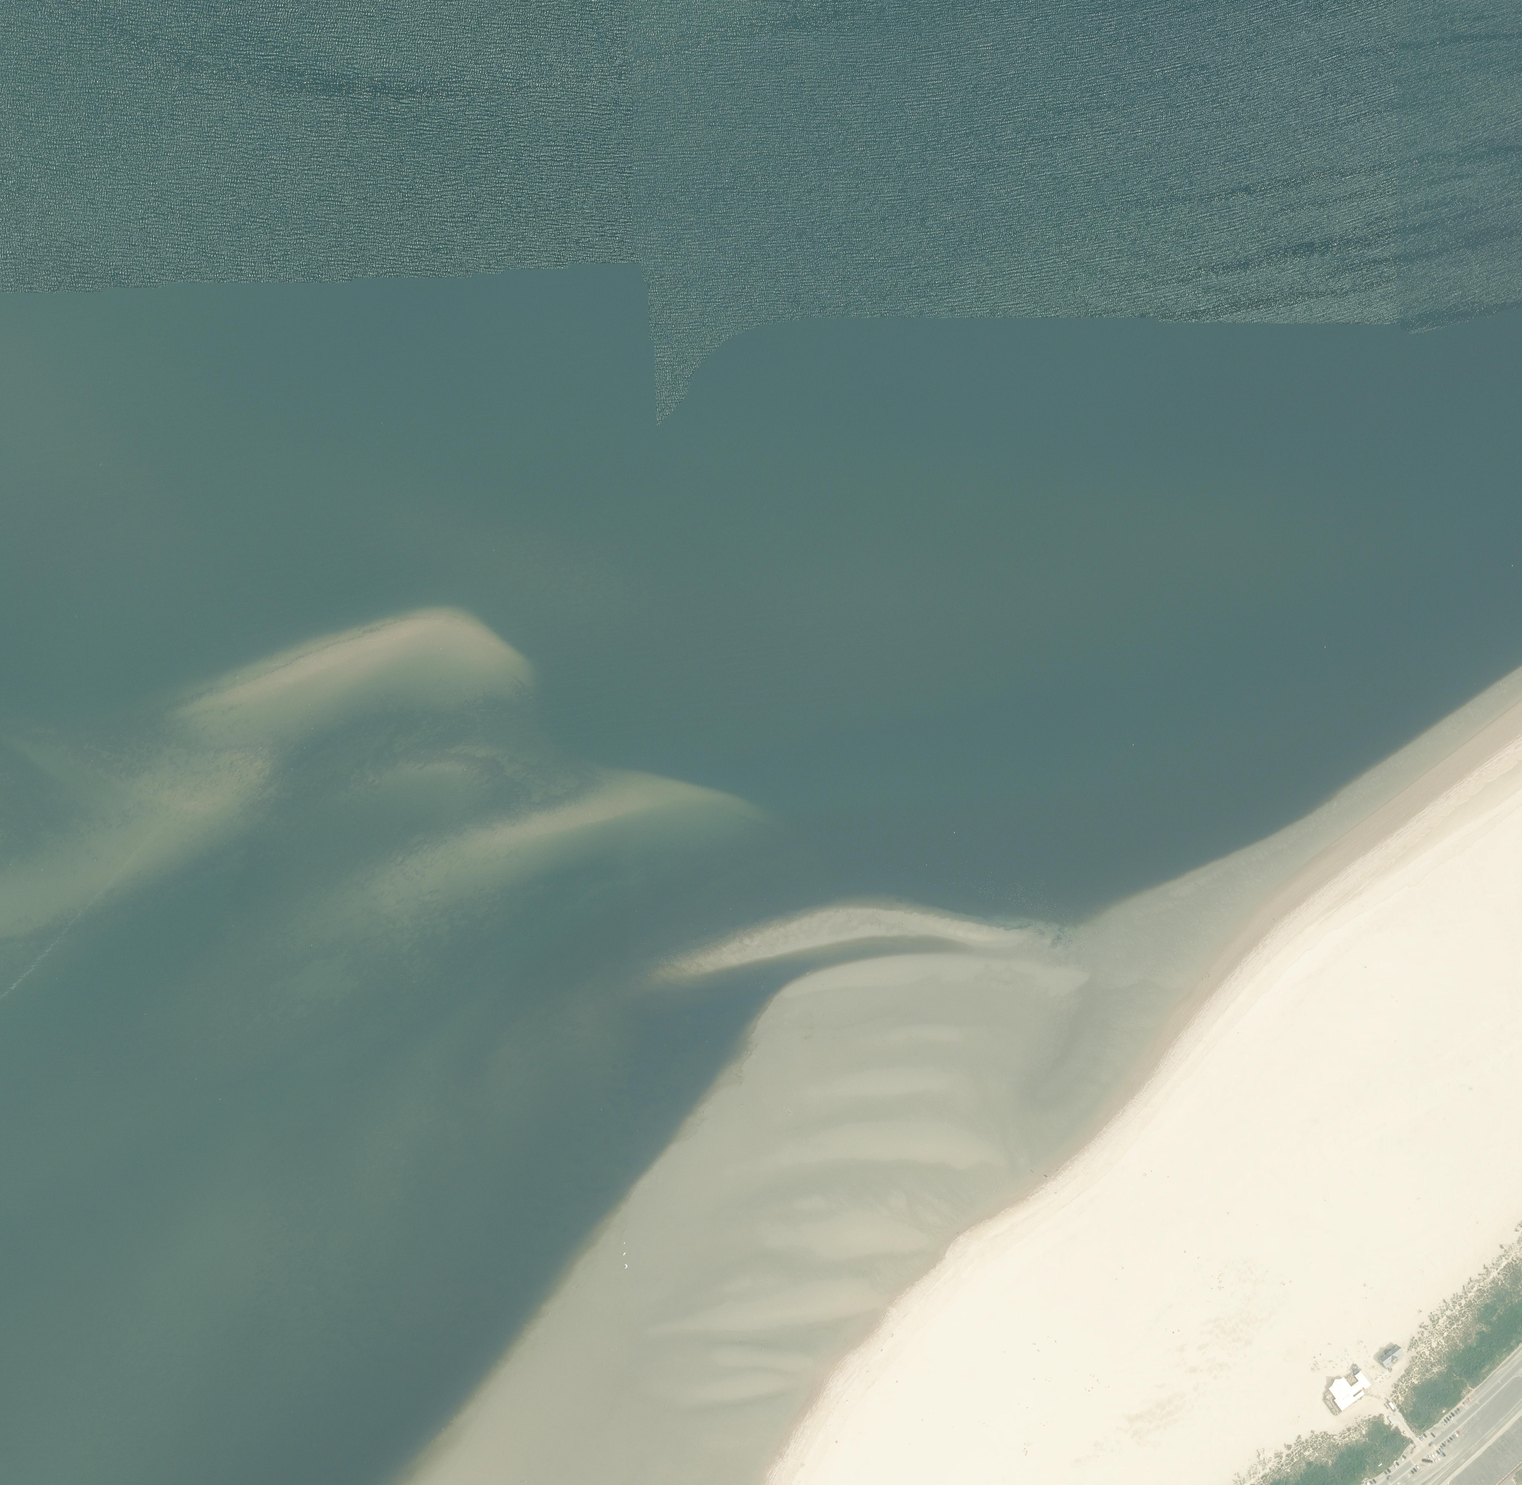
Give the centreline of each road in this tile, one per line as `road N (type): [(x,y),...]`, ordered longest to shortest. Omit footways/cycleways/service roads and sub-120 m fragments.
road 1 (unclassified): [(1382,1484),(1519,1366)]
road 2 (unclassified): [(1433,1484),(1521,1404)]

